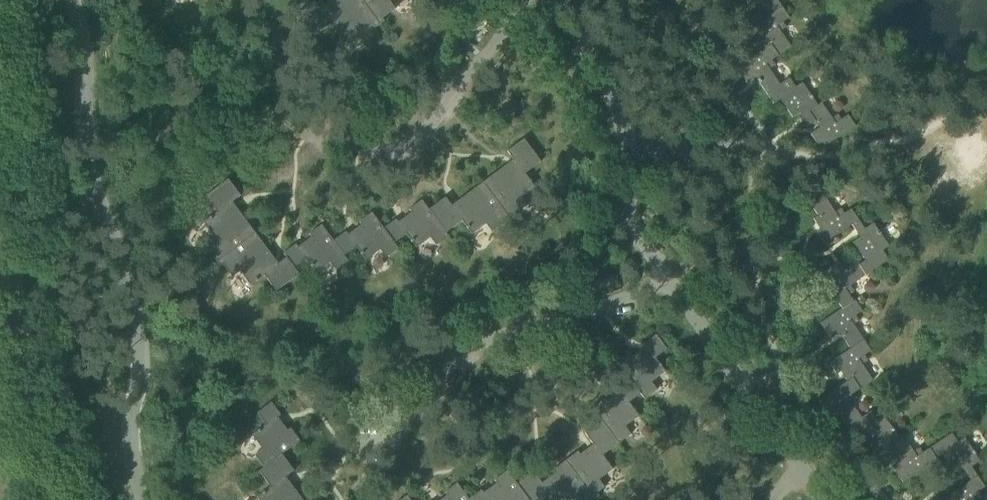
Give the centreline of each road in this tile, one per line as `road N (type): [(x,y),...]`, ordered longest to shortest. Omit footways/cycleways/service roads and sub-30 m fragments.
road 1 (track): [(0,331),(29,499)]

